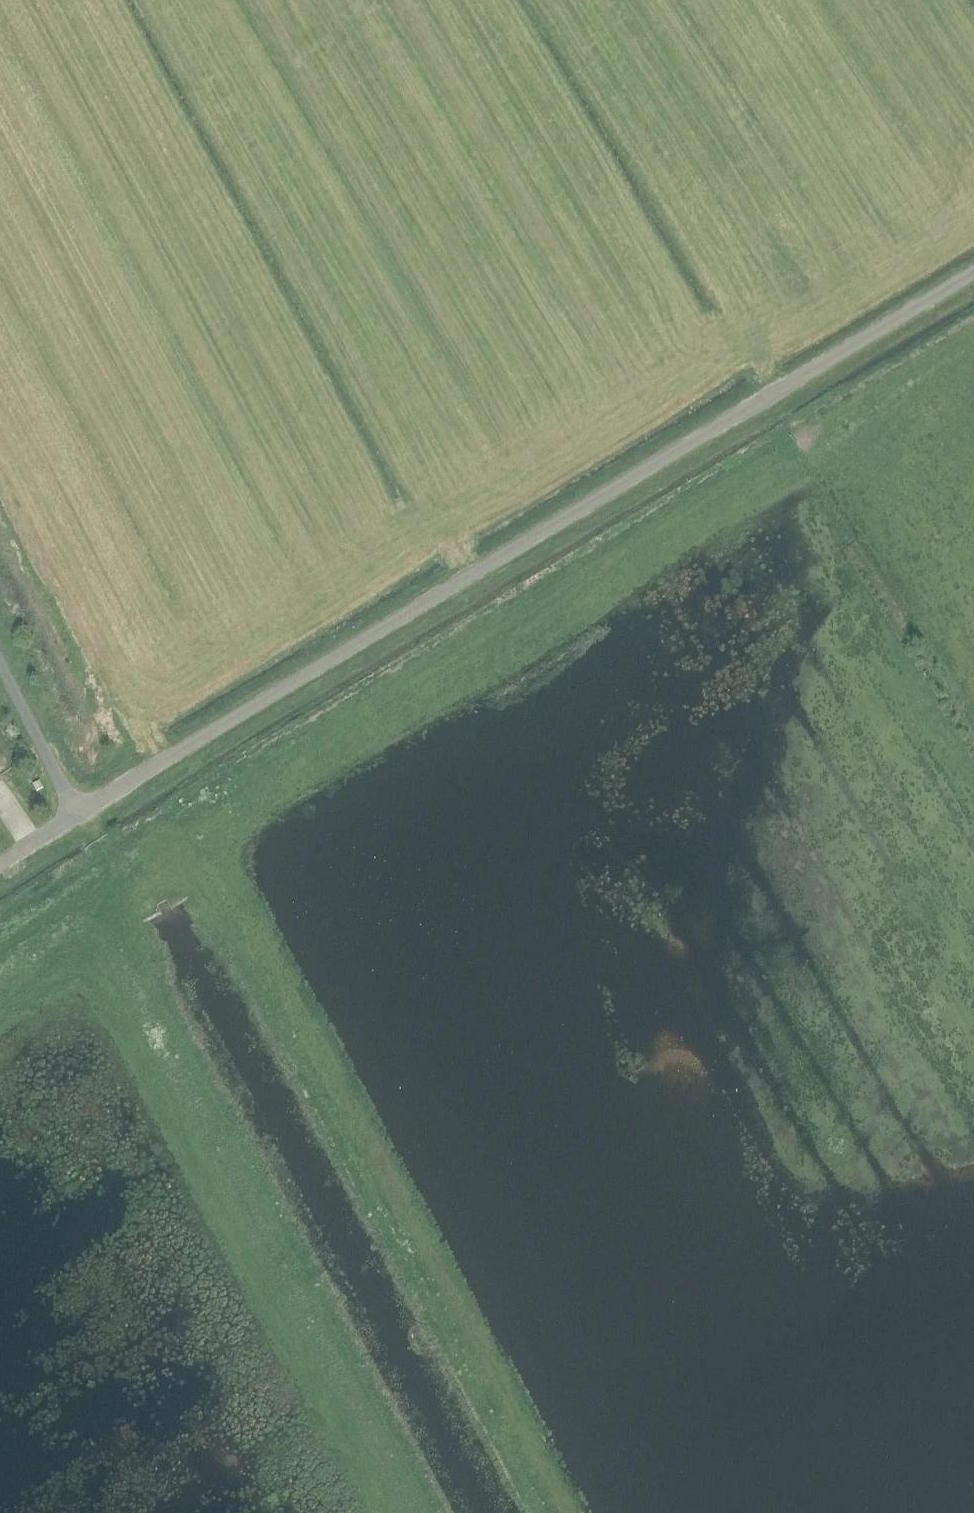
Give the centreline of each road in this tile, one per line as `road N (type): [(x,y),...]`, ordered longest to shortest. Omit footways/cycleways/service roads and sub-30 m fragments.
road 1 (unclassified): [(0,870),(973,273)]
road 2 (track): [(84,814),(0,656)]

